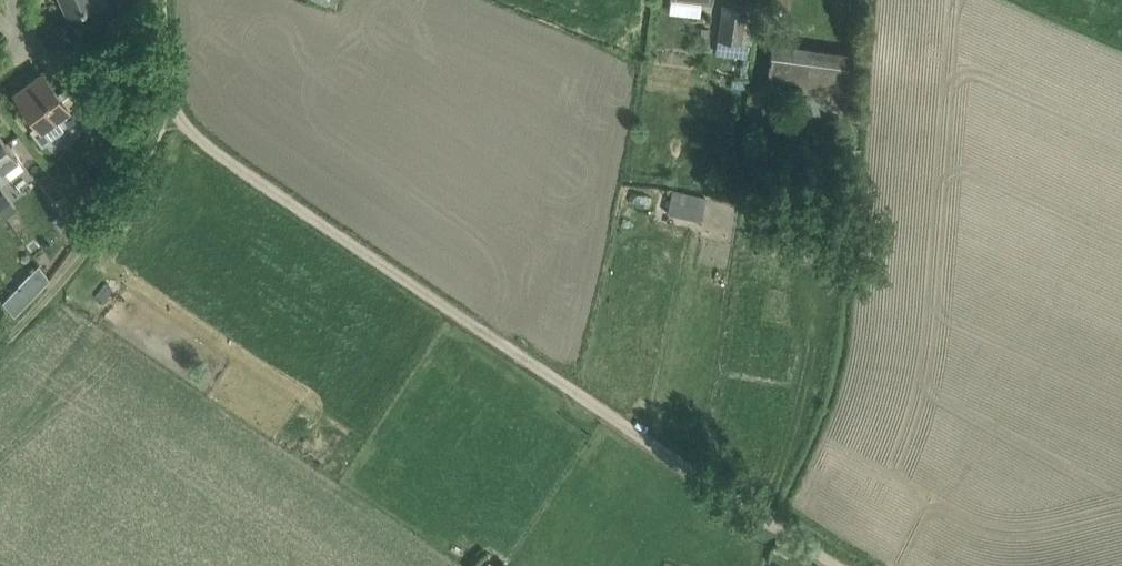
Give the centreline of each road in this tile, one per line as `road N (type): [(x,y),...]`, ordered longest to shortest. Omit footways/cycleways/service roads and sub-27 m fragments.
road 1 (track): [(165,0),(162,37),(180,131),(835,565)]
road 2 (track): [(180,131),(0,348)]

